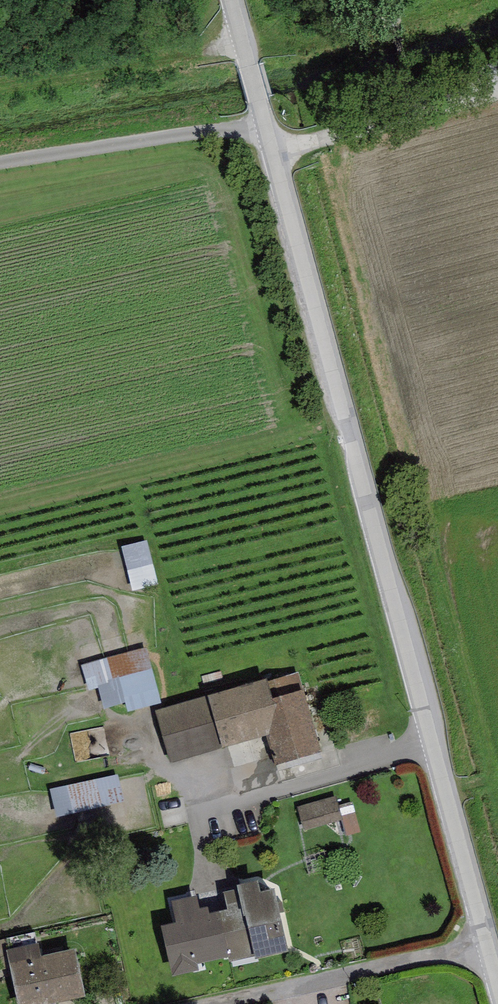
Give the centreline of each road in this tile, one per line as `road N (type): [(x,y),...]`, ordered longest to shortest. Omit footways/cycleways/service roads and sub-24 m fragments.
road 1 (unclassified): [(231,0),(497,970)]
road 2 (track): [(0,161),(265,124)]
road 3 (track): [(0,90),(244,46)]
road 4 (track): [(273,153),(497,84)]

